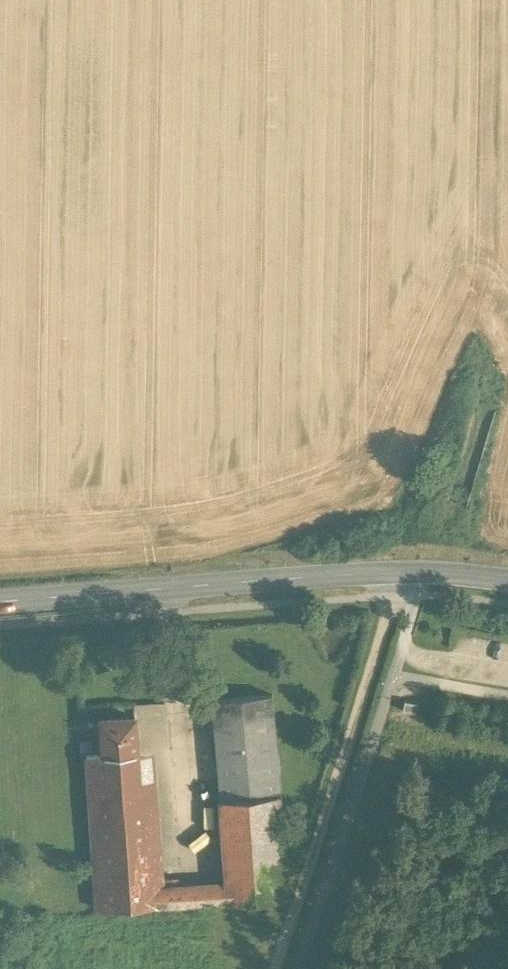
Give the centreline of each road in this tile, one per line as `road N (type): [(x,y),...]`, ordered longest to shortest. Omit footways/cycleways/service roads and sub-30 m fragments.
road 1 (tertiary): [(507,584),(432,569),(0,600)]
road 2 (track): [(277,968),(388,620),(380,598)]
road 3 (track): [(297,968),(394,672)]

